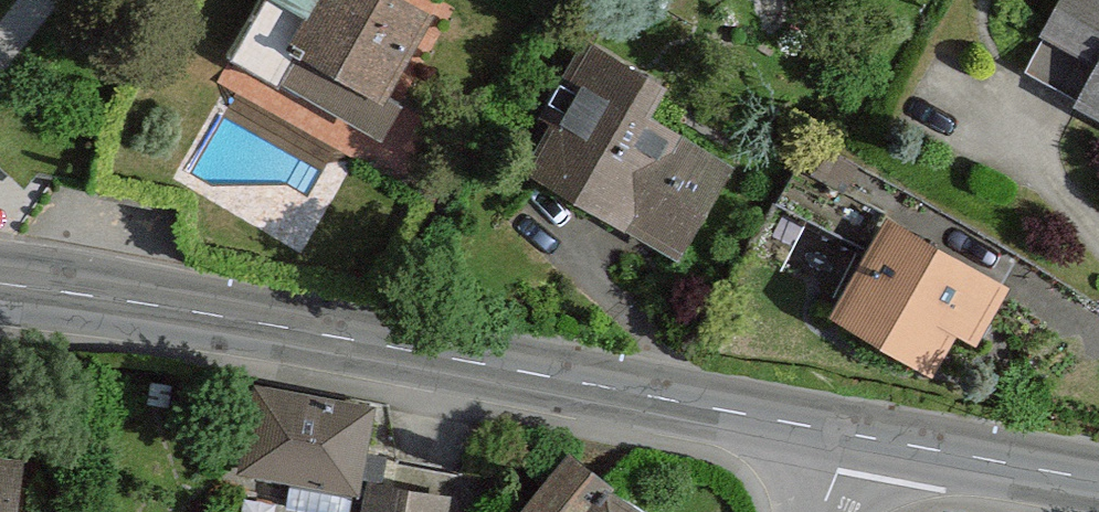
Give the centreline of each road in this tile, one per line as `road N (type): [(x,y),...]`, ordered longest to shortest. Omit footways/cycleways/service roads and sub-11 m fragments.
road 1 (secondary): [(0,286),(143,305),(847,433)]
road 2 (secondary): [(847,433),(1098,482)]

